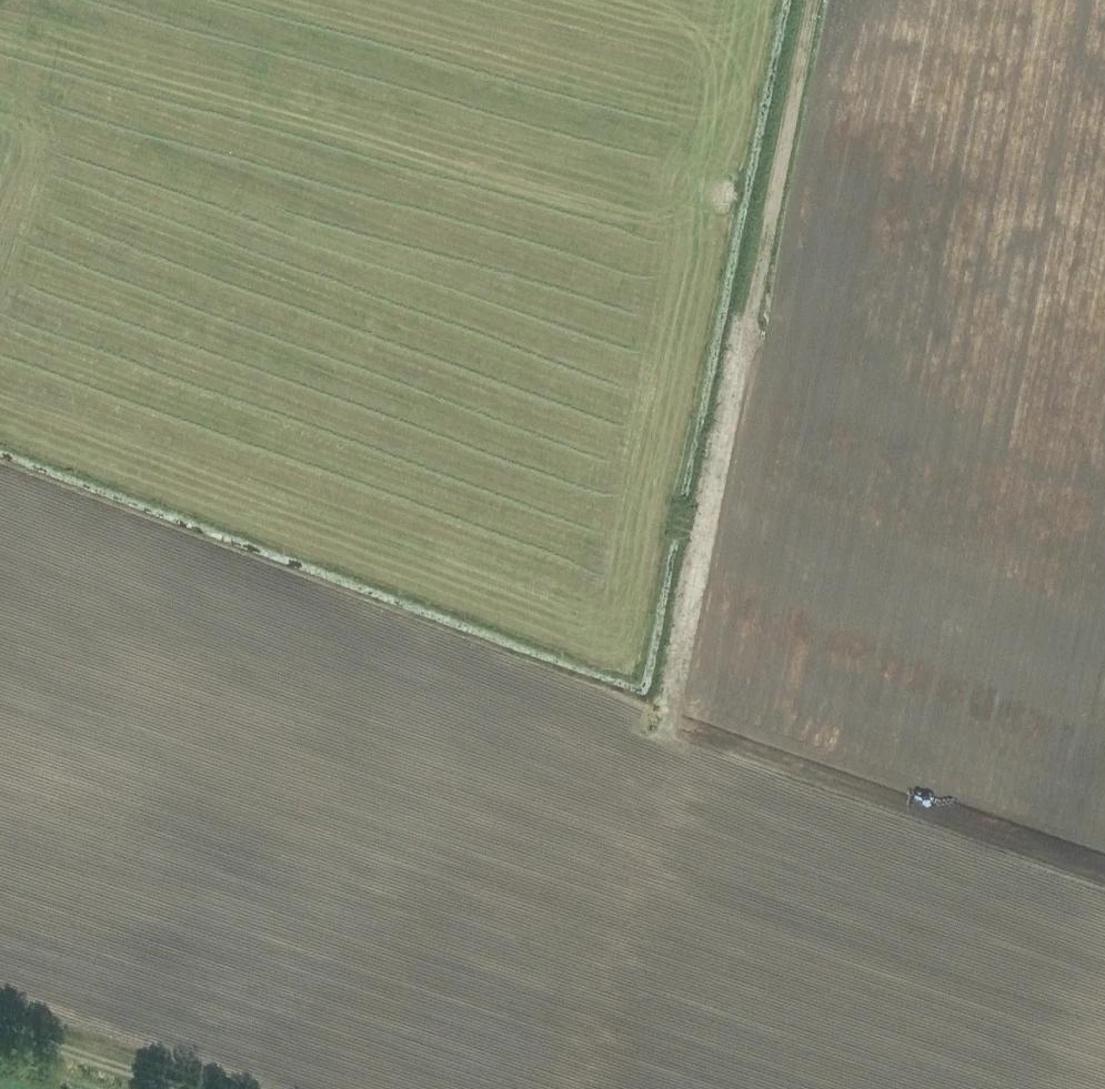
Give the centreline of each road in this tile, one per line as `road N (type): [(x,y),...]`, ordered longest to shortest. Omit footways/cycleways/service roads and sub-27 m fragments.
road 1 (track): [(0,1031),(177,1088)]

